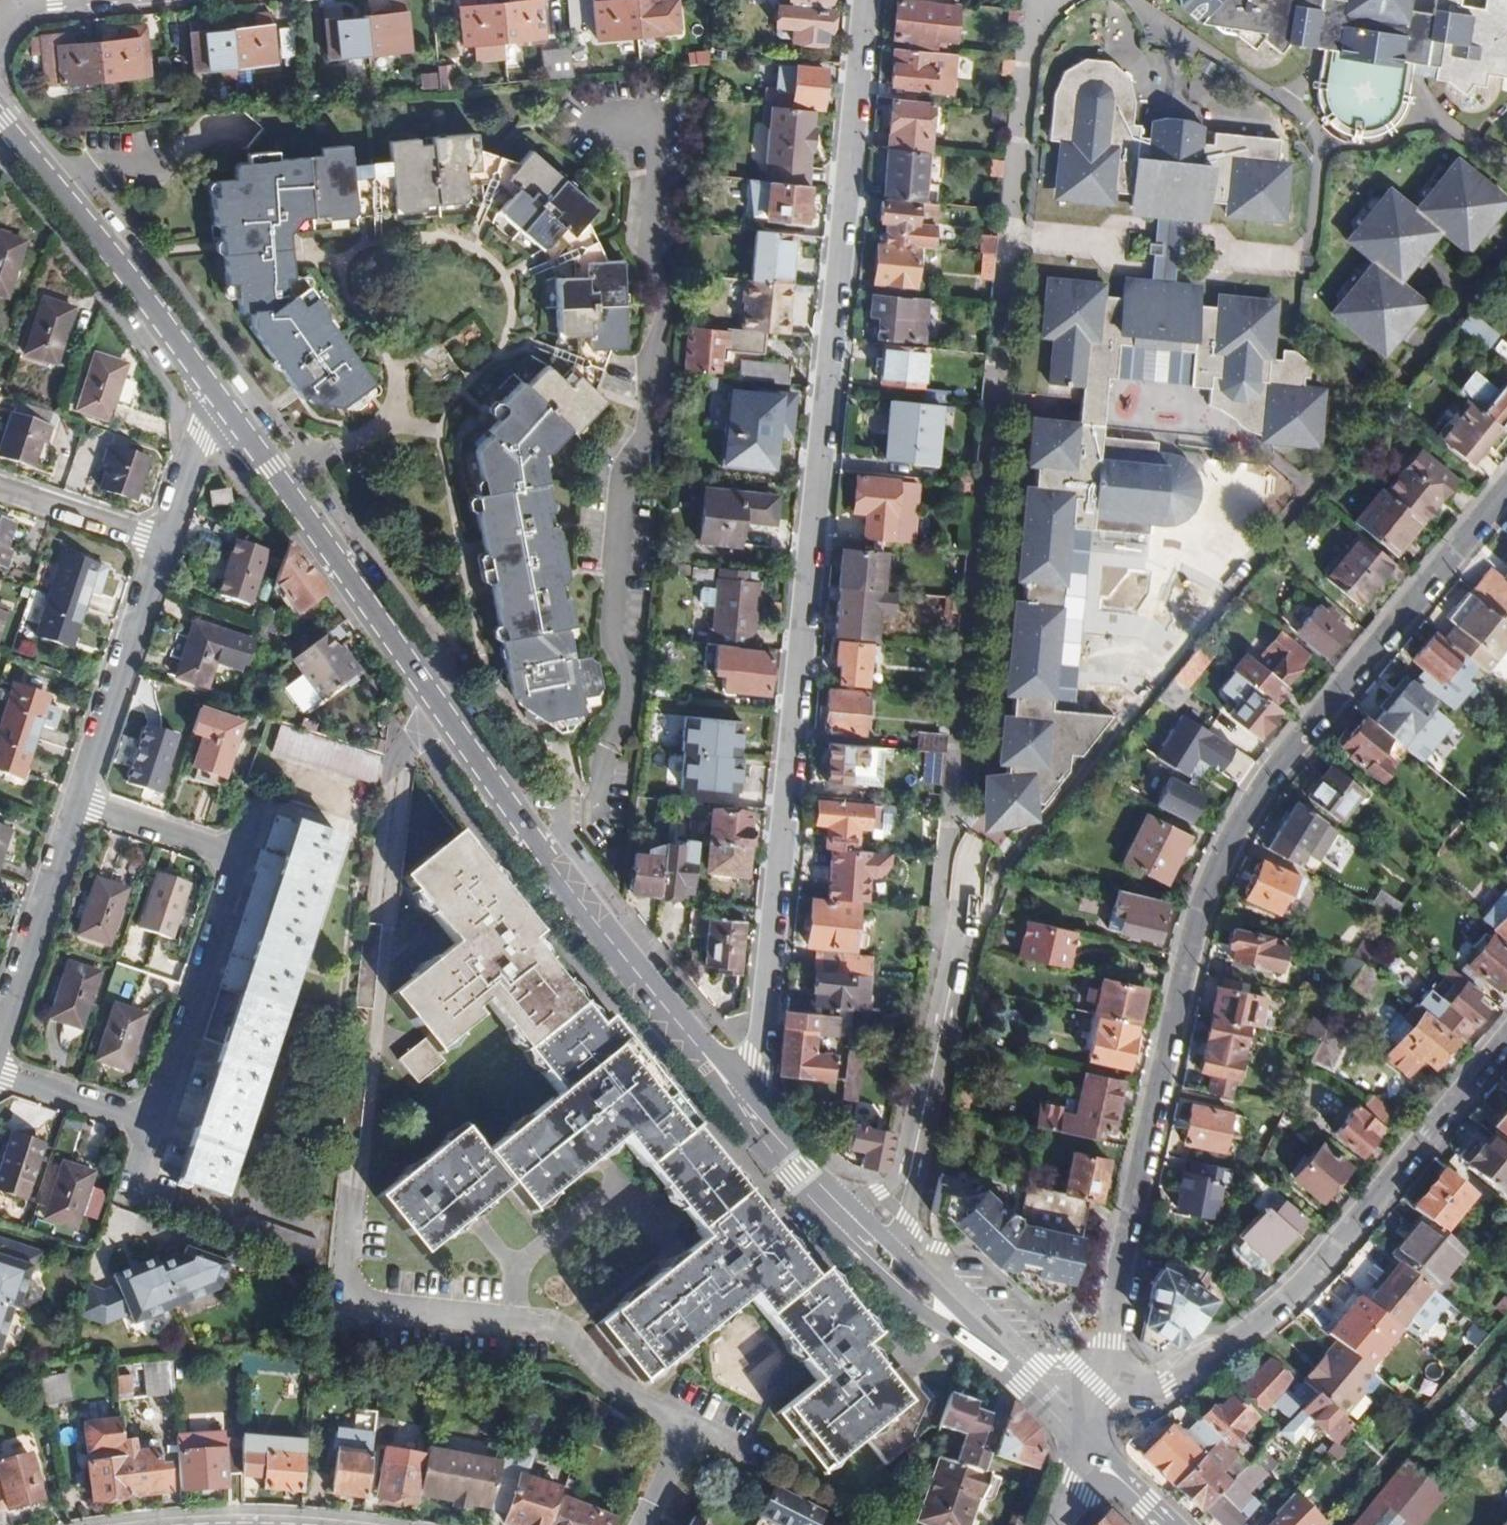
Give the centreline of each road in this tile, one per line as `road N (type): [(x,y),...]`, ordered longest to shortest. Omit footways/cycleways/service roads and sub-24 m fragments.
road 1 (residential): [(651,1498),(679,1440),(678,1425),(572,1326),(362,1299),(354,1286),(402,755),(441,705)]
road 2 (residential): [(1506,492),(1259,793),(1207,894),(1095,1388)]
road 3 (tertiary): [(870,1234),(676,1019),(441,705)]
road 4 (residential): [(1095,1388),(1169,1381),(1294,1293),(1506,1036)]
road 5 (tertiary): [(230,411),(0,122)]
road 6 (tertiary): [(441,705),(230,411)]
road 7 (tertiary): [(870,1234),(893,1208),(914,1162),(961,909)]
road 8 (tertiary): [(1083,1445),(870,1234)]
road 9 (residential): [(167,543),(78,809)]
road 10 (residential): [(237,860),(152,1126)]
road 11 (residential): [(78,809),(0,1039)]
road 12 (residential): [(0,488),(167,543)]
road 13 (residential): [(78,809),(237,860)]
road 14 (residential): [(152,1126),(0,1074)]
road 15 (residential): [(230,411),(203,436),(167,543)]

